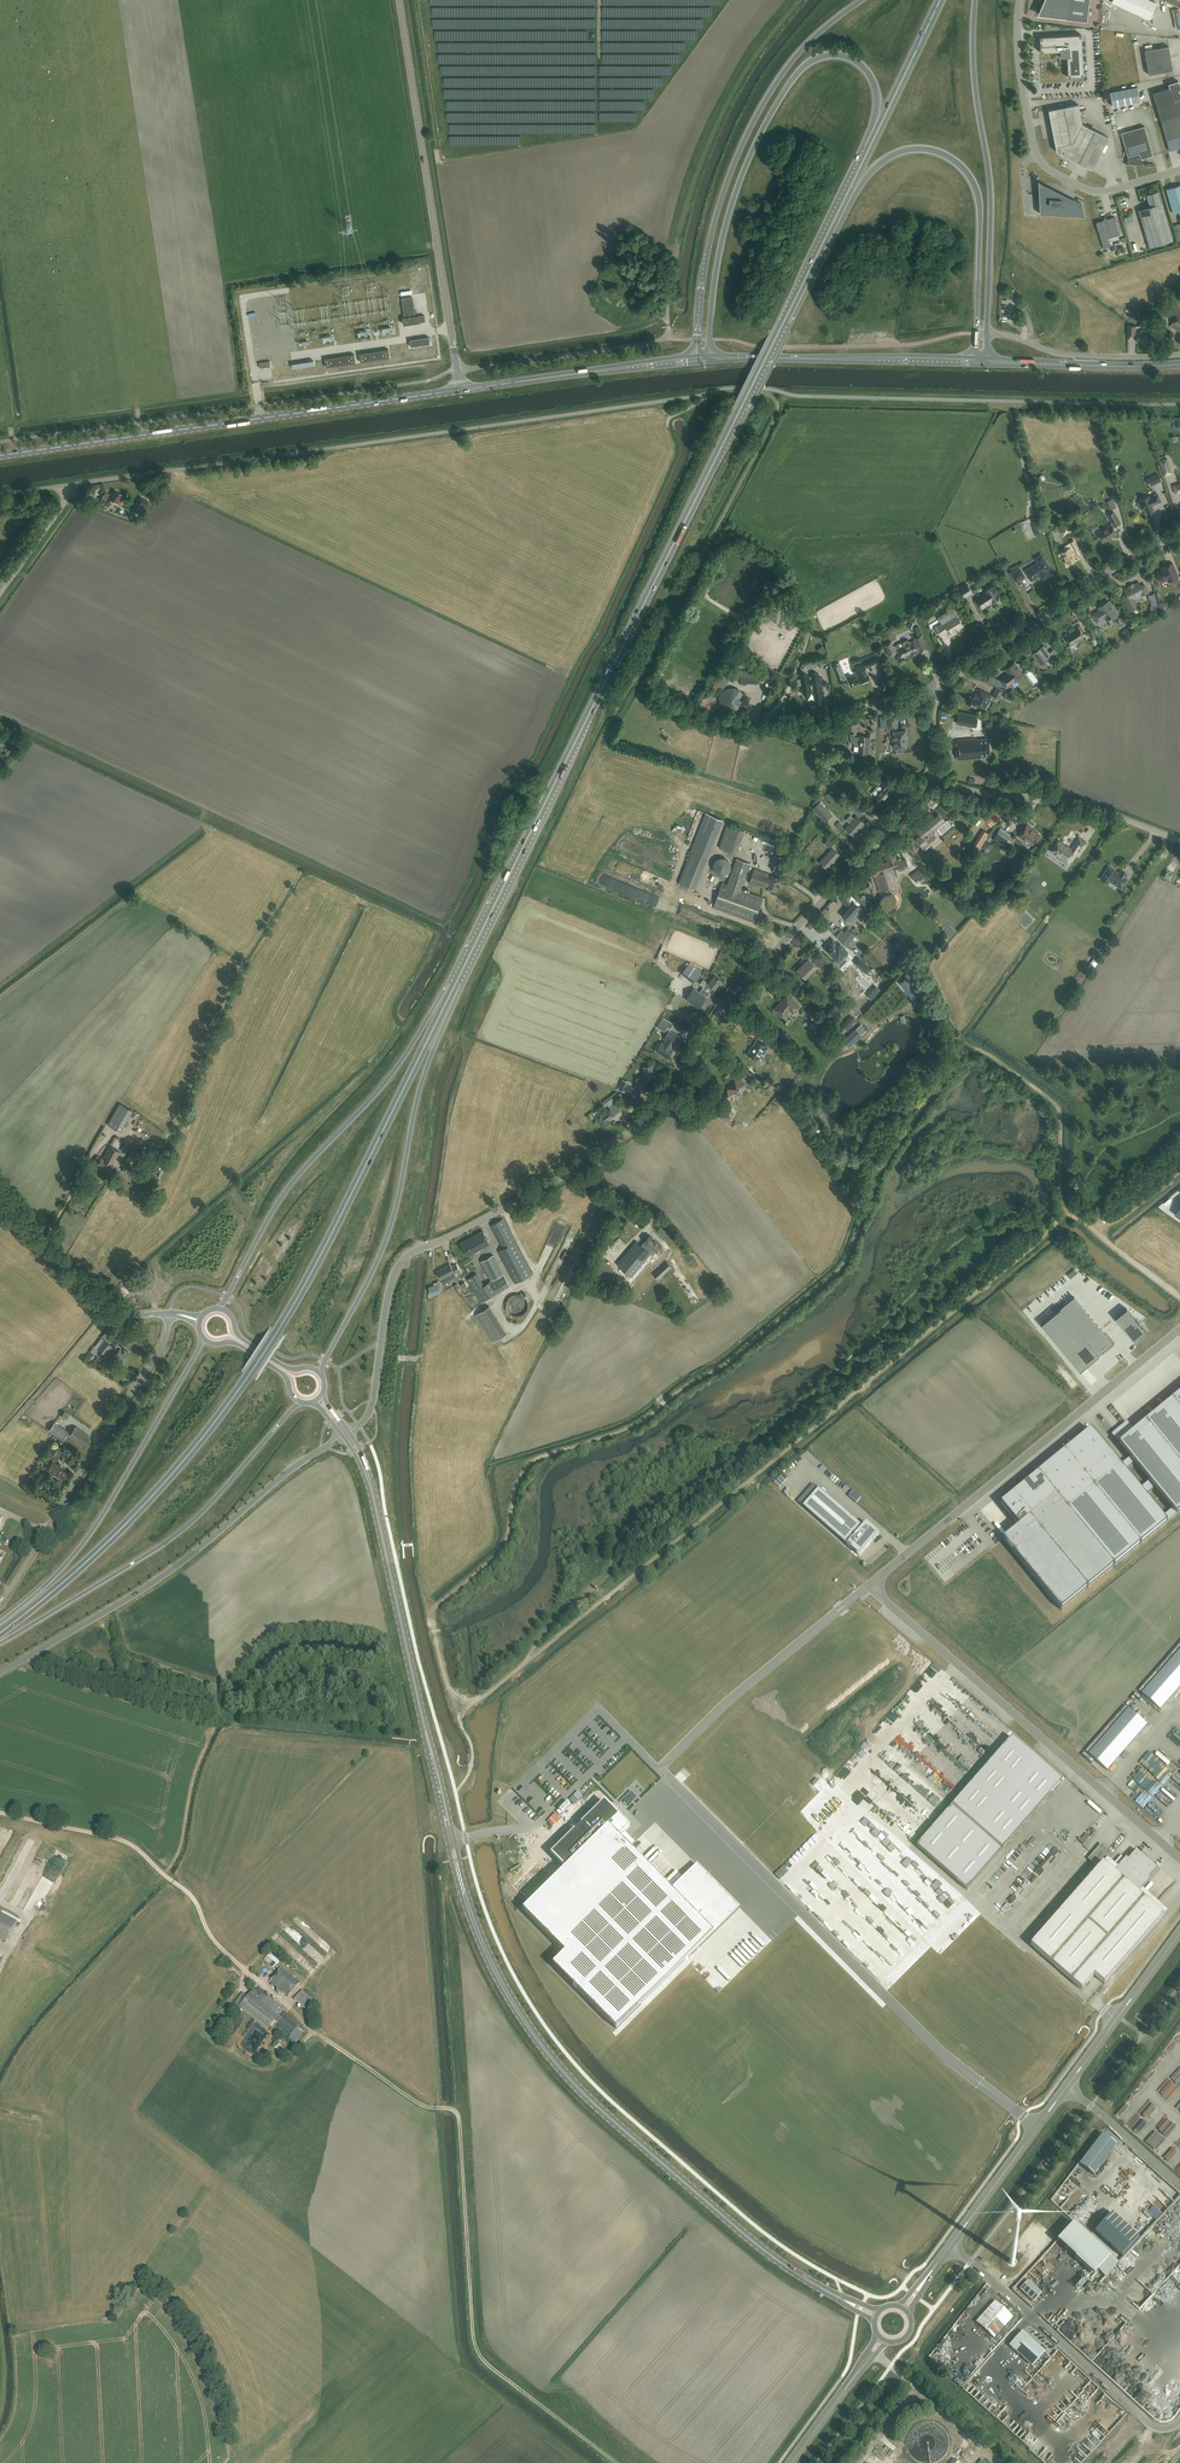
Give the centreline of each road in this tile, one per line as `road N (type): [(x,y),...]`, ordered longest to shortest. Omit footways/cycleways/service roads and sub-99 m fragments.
road 1 (tertiary): [(842,2299),(754,2241),(589,2099),(501,1982),(455,1859),(368,1477)]
road 2 (unclassified): [(930,775),(731,998),(643,1119),(573,1171),(403,1259),(389,1291),(370,1412),(348,1431)]
road 3 (unclassified): [(1179,1330),(869,1587),(1179,1859)]
road 4 (trunk): [(0,1633),(138,1511),(251,1372),(321,1255),(455,986)]
road 5 (trunk): [(456,983),(784,321)]
road 6 (track): [(600,743),(778,408),(768,394),(725,394),(674,415),(667,426)]
road 7 (primary): [(0,455),(461,391)]
road 8 (trunk): [(710,359),(716,273),(739,183),(773,112),(807,63),(844,57),(868,73),(877,96),(869,150)]
road 9 (trunk): [(784,321),(860,186),(889,158),(921,149),(959,165),(979,198),(977,334)]
road 10 (track): [(456,2111),(477,2354),(616,2462)]
road 11 (trunk): [(322,1376),(391,1224),(414,1110),(456,983)]
road 12 (tertiary): [(342,1435),(156,1580),(0,1672)]
road 13 (trunk): [(862,0),(809,42),(753,122),(706,257),(696,360)]
road 14 (trunk): [(455,986),(373,1096),(282,1195),(218,1308)]
road 15 (trunk): [(0,1643),(185,1528),(302,1403)]
road 16 (track): [(172,1881),(194,1898),(215,1941),(306,2026),(417,2103),(456,2111)]
road 17 (tertiary): [(458,370),(400,0)]
road 18 (trunk): [(202,1337),(86,1539),(0,1622)]
road 19 (unclassified): [(0,1602),(162,1347),(171,1314)]
road 20 (trunk): [(987,333),(992,208),(974,66),(975,0)]
road 21 (unclassified): [(1179,169),(1098,192),(1043,165),(1020,69),(1020,0)]
road 22 (unclassified): [(952,2247),(1145,2420),(1164,2429),(1179,2420)]
road 23 (unclassified): [(1179,534),(962,668),(938,696)]
road 24 (unclassified): [(1179,840),(1079,803),(987,793),(930,775)]
road 25 (primary): [(461,391),(696,360)]
road 26 (unclassified): [(665,339),(458,370)]
road 27 (primary): [(976,361),(779,358)]
road 28 (tertiary): [(952,2247),(1068,2089)]
road 29 (tertiary): [(1064,2086),(948,2244)]
road 30 (tertiary): [(1179,1928),(1064,2086)]
road 31 (secondary): [(986,361),(1179,364)]
road 32 (trunk): [(784,321),(869,150)]
road 33 (track): [(0,1813),(120,1839),(172,1881)]
road 34 (tertiary): [(1068,2089),(1179,1937)]
road 35 (trunk): [(869,150),(940,0)]
road 36 (unclassified): [(1179,2186),(1068,2089)]
road 37 (residential): [(1044,350),(1179,355)]
road 38 (unclassified): [(0,594),(76,485)]
road 39 (tertiary): [(322,1376),(283,1366),(247,1342),(218,1308)]
road 40 (unclassified): [(86,1286),(0,1193)]
road 41 (unclassified): [(865,2360),(790,2462)]
road 42 (tertiary): [(202,1337),(245,1348),(285,1376),(302,1403)]

